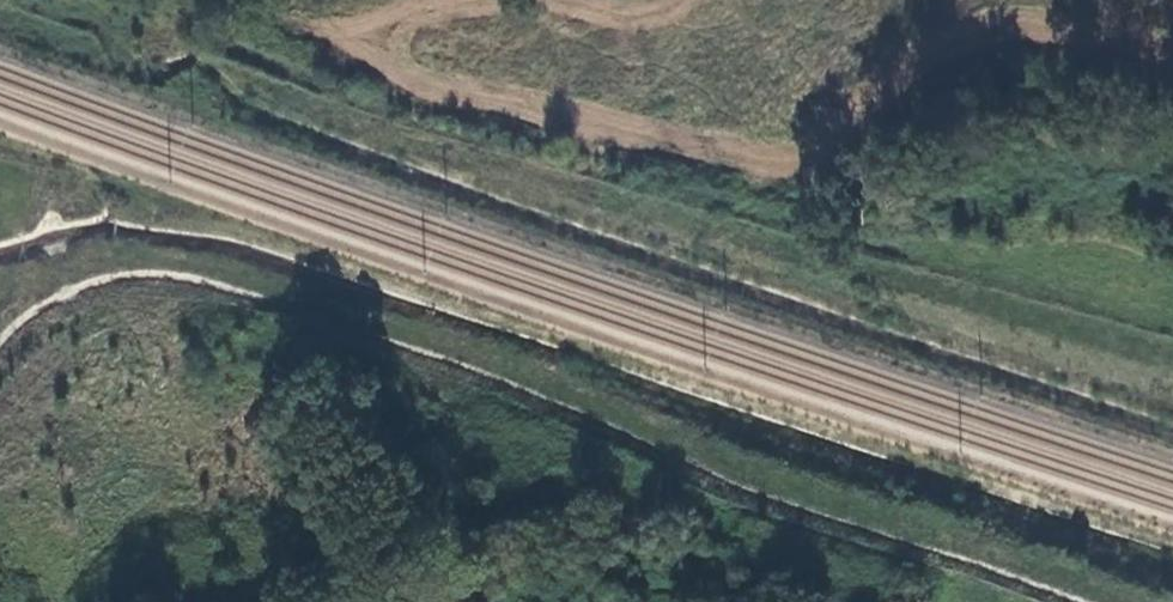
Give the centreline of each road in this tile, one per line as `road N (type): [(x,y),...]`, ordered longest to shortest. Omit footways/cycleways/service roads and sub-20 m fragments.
road 1 (track): [(0,296),(76,265),(207,261),(533,375),(775,486),(1112,601)]
road 2 (track): [(1172,351),(382,130),(250,85),(191,102)]

